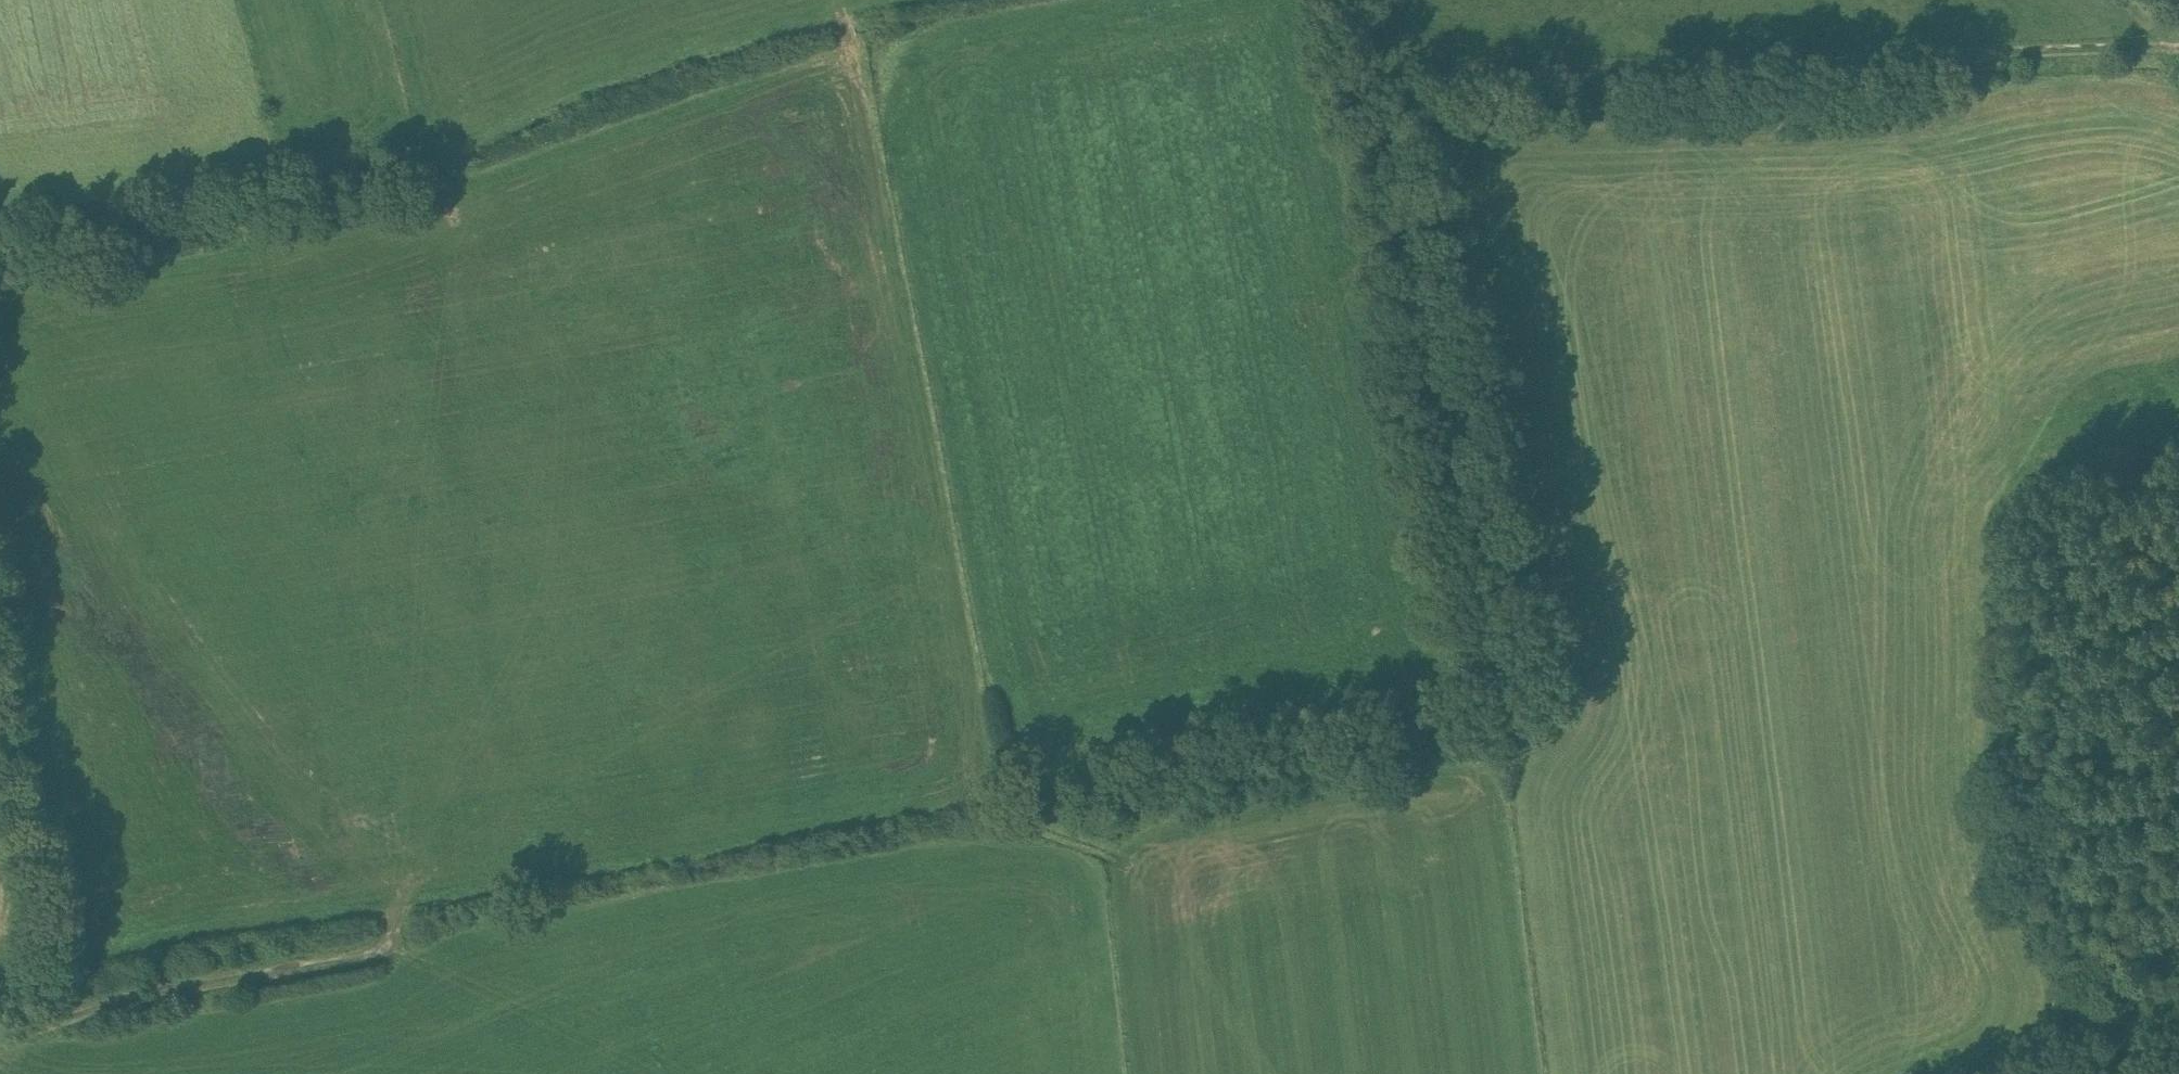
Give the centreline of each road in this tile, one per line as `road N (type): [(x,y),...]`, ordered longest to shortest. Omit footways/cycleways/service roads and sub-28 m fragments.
road 1 (track): [(2178,48),(1395,76),(1408,197),(1404,230),(1386,260)]
road 2 (track): [(371,957),(0,1037)]

